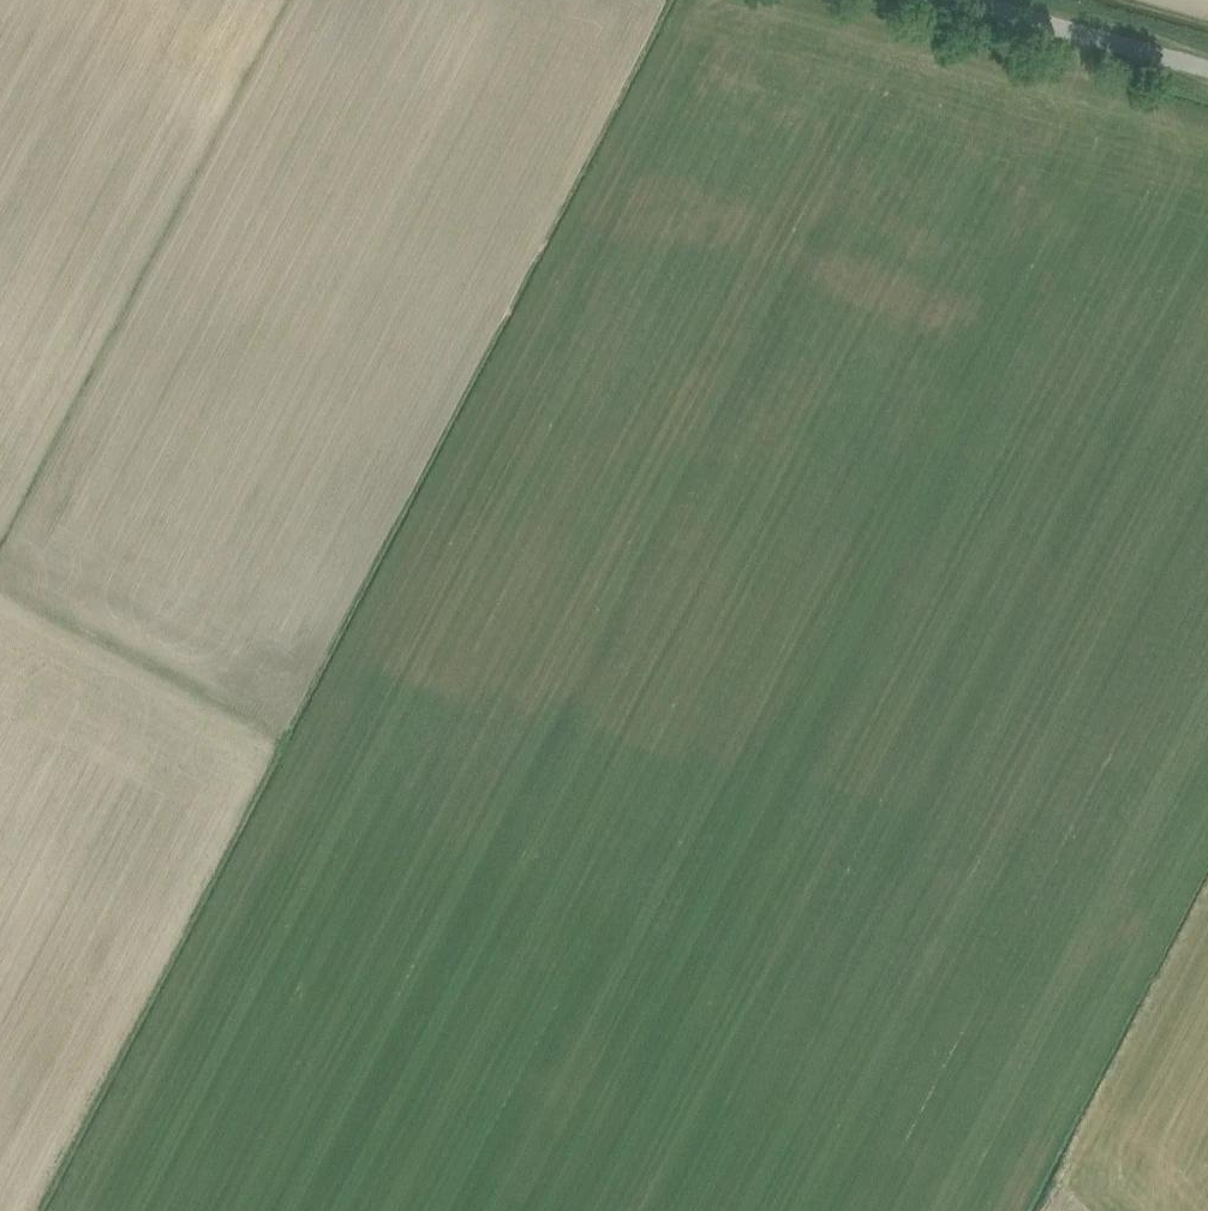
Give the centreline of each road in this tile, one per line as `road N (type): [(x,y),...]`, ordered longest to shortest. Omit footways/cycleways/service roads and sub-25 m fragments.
road 1 (unclassified): [(1207,69),(957,0)]

